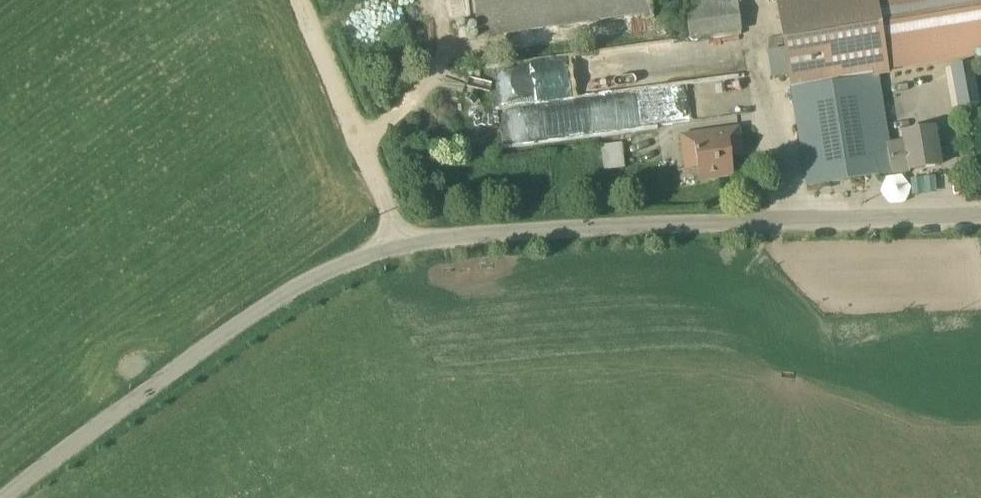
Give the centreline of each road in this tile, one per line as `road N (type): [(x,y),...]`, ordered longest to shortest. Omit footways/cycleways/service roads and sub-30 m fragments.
road 1 (unclassified): [(980,217),(601,229),(399,246),(332,269),(268,306),(5,497)]
road 2 (track): [(399,246),(297,0)]

